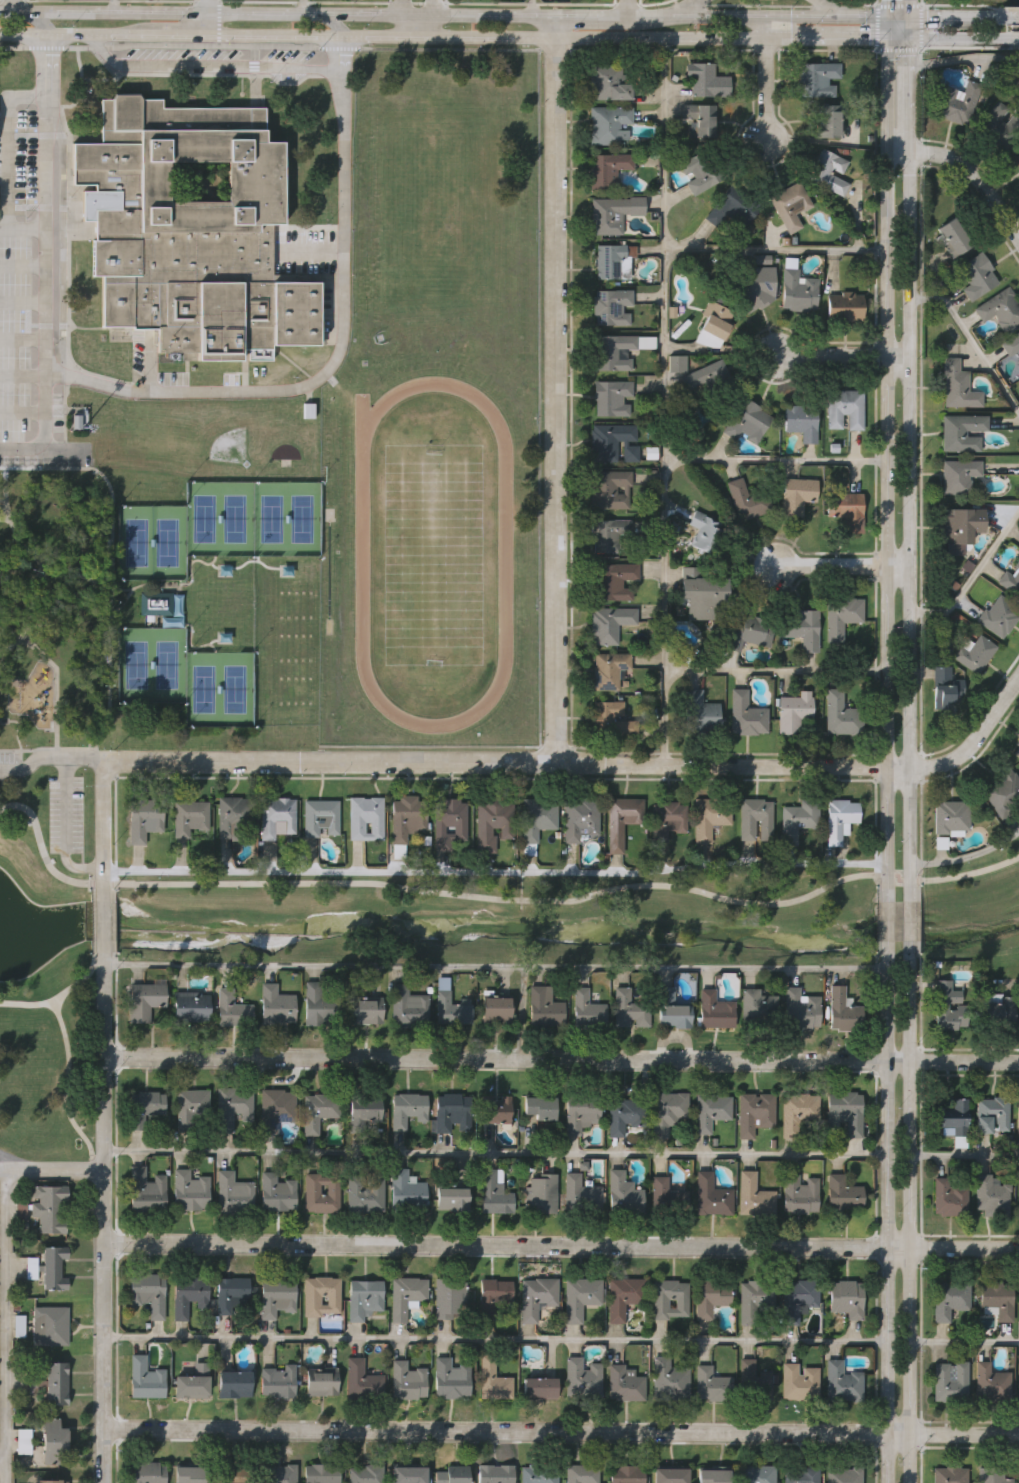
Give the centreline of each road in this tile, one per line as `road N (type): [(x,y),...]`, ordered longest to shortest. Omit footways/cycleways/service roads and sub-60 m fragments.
road 1 (residential): [(104,1428),(1018,1433)]
road 2 (residential): [(105,1242),(1018,1247)]
road 3 (residential): [(105,1057),(1018,1061)]
road 4 (tertiary): [(887,38),(888,886)]
road 5 (residential): [(104,760),(908,766)]
road 6 (tertiary): [(908,887),(908,150)]
road 7 (residential): [(557,761),(556,36)]
road 8 (residential): [(104,1482),(104,760)]
road 9 (tertiary): [(556,17),(0,13)]
road 10 (tertiary): [(907,1482),(908,953)]
road 11 (tertiary): [(888,954),(887,1482)]
road 12 (residential): [(9,1482),(5,1172)]
road 13 (tertiary): [(210,34),(505,36)]
road 14 (tertiary): [(887,18),(613,17)]
road 15 (tertiary): [(556,36),(766,38)]
road 16 (tertiary): [(0,32),(153,33)]
road 17 (residential): [(908,766),(935,765),(966,749),(1018,675)]
road 18 (residential): [(1018,239),(977,176),(947,155),(908,150)]
road 19 (residential): [(771,353),(908,355)]
road 20 (residential): [(775,564),(908,564)]
road 21 (tertiary): [(766,38),(887,38)]

